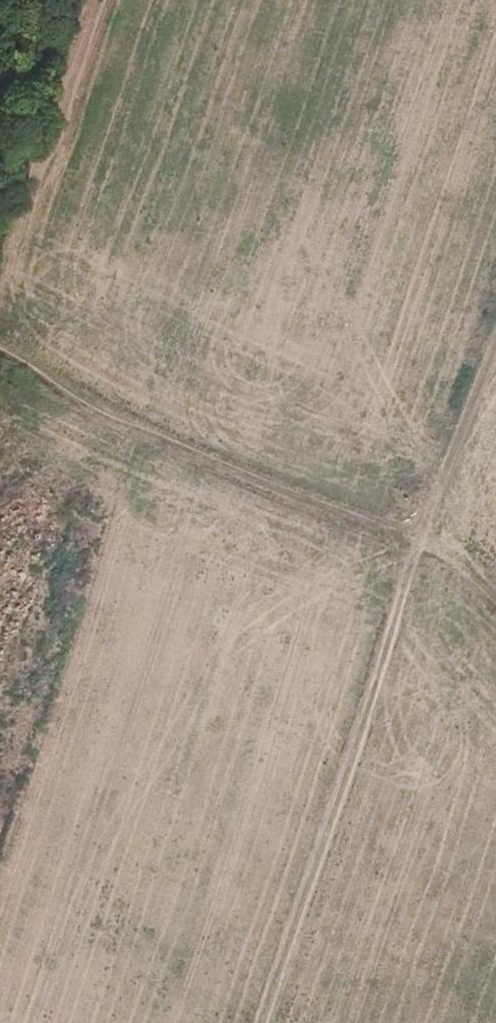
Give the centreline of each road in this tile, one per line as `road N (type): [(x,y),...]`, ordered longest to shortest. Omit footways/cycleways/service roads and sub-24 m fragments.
road 1 (track): [(495,331),(259,1022)]
road 2 (track): [(0,354),(99,411),(232,471),(427,534),(495,609)]

